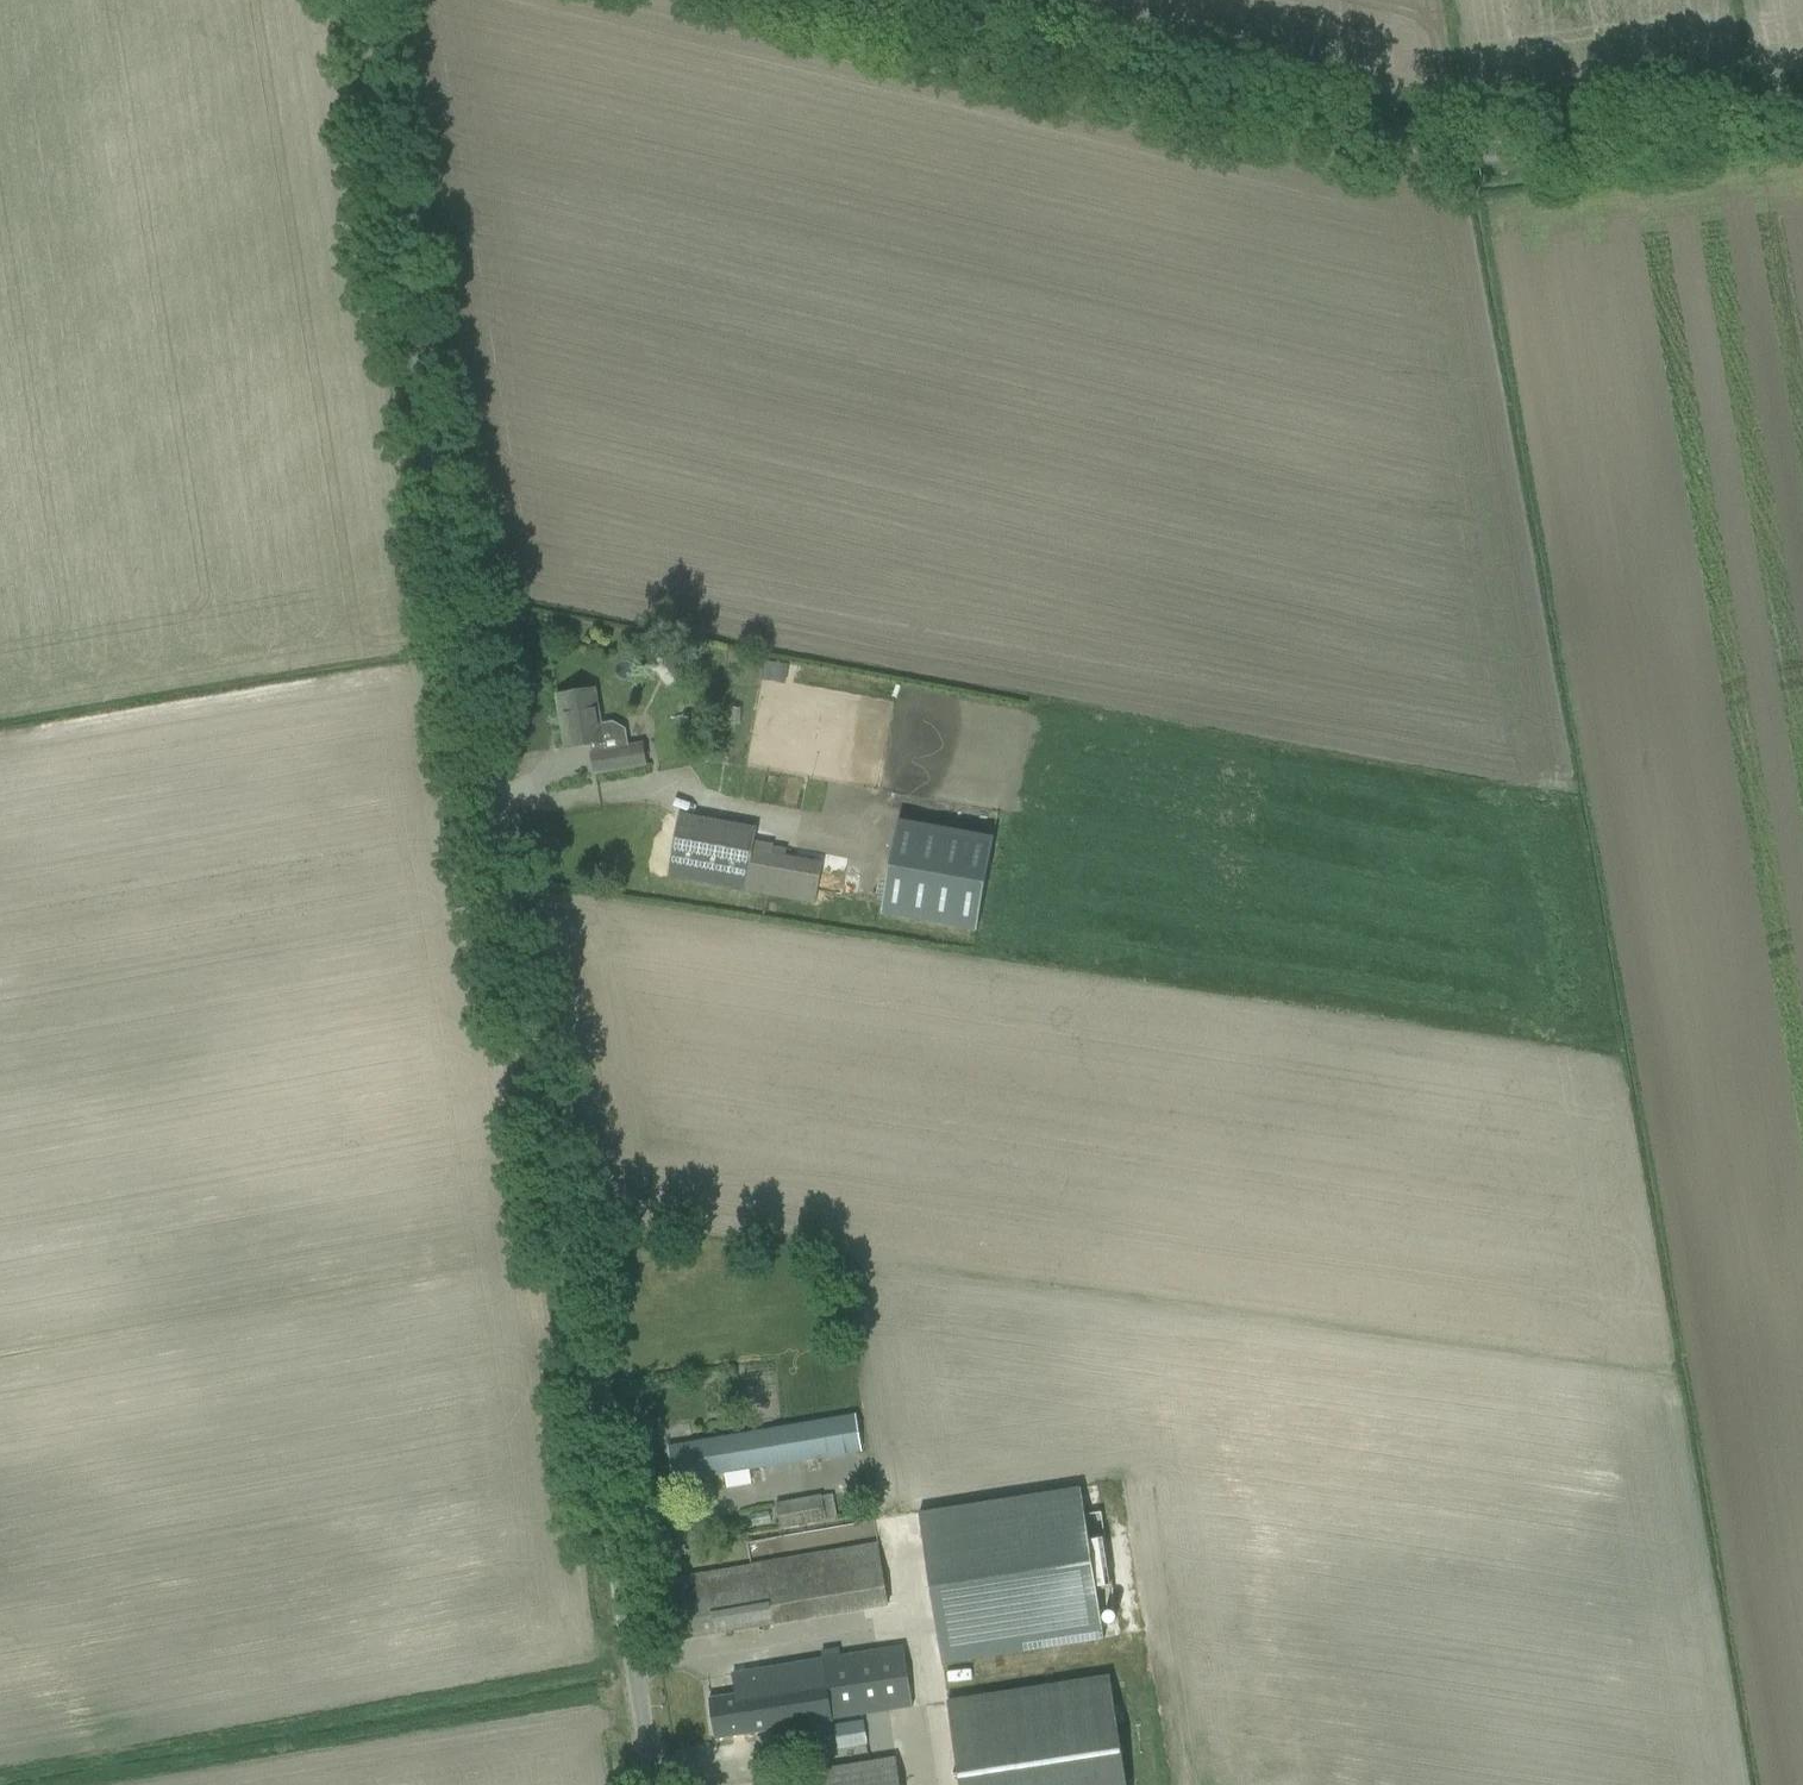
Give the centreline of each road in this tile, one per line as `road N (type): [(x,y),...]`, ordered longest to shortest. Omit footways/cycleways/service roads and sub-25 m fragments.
road 1 (unclassified): [(663,1784),(364,0)]
road 2 (unclassified): [(825,0),(1419,140),(1568,144),(1802,107)]

